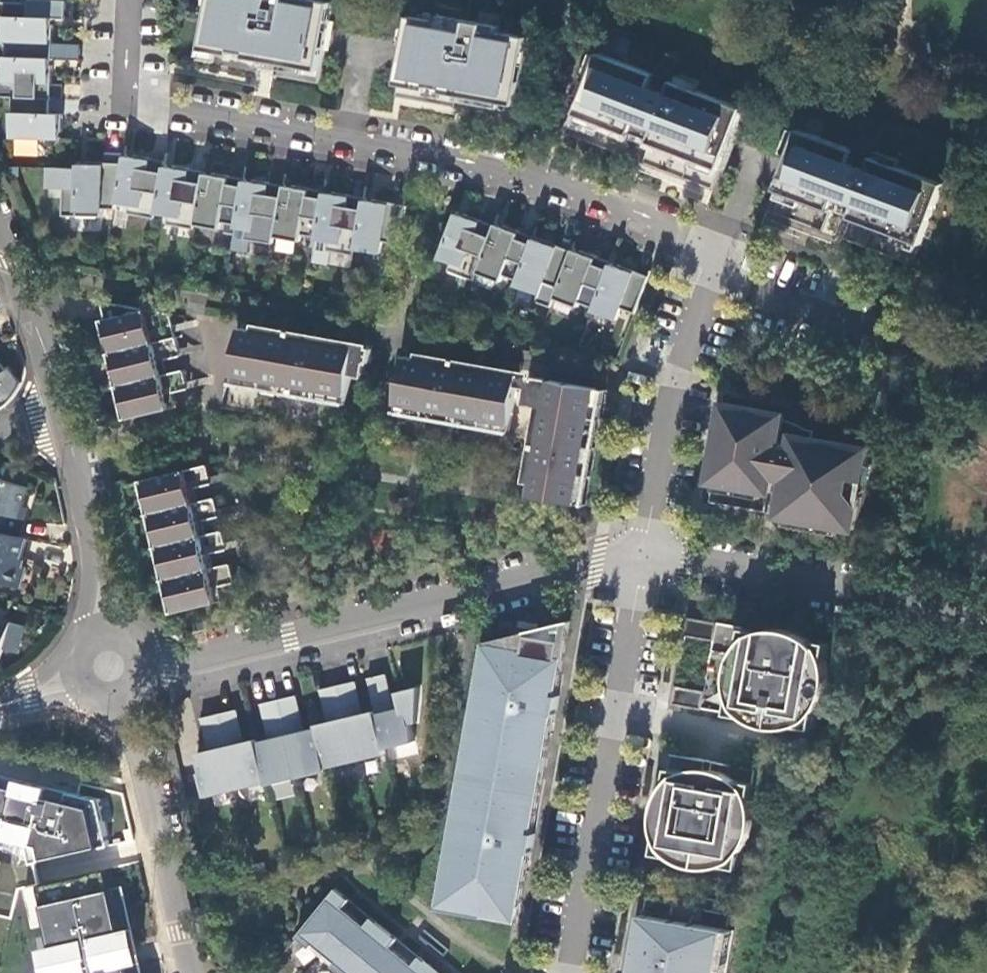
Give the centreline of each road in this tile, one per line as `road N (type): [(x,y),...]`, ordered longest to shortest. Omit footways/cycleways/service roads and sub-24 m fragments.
road 1 (residential): [(131,0),(123,95),(494,167),(626,201),(723,245)]
road 2 (tertiary): [(154,663),(599,551),(646,548)]
road 3 (residential): [(646,548),(575,972)]
road 4 (tertiary): [(646,548),(986,607)]
road 5 (residential): [(723,245),(660,464),(646,548)]
road 6 (residential): [(129,710),(192,972)]
road 7 (tertiary): [(110,637),(60,416)]
road 8 (residential): [(723,245),(905,328)]
road 9 (tertiary): [(60,416),(0,240)]

